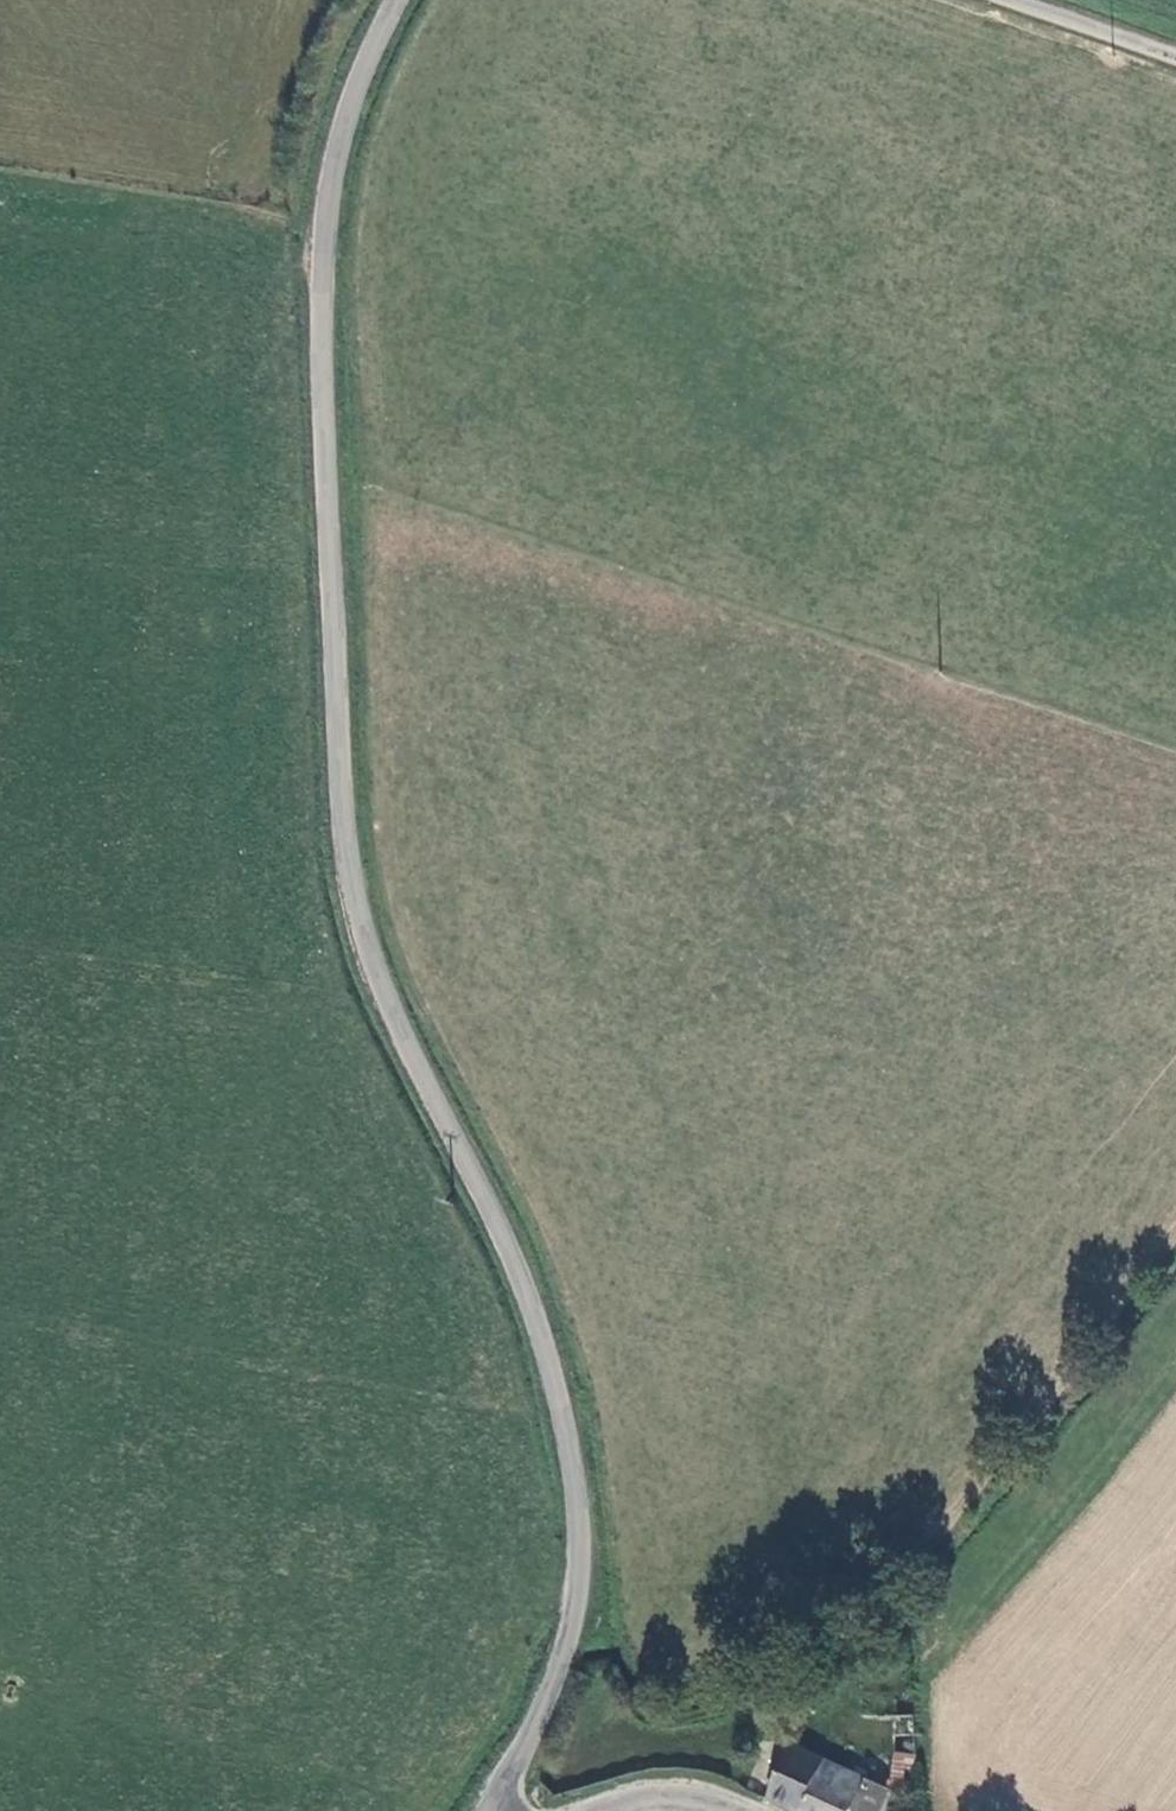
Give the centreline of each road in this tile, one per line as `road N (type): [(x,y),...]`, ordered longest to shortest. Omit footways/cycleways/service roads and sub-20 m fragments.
road 1 (unclassified): [(490,1810),(523,1754),(555,1668),(579,1545),(554,1377),(518,1276),(361,932),(342,824),(317,279),(327,188),(378,23),(392,0)]
road 2 (track): [(1013,0),(1175,57)]
road 3 (unclassified): [(592,1810),(677,1795),(753,1810)]

